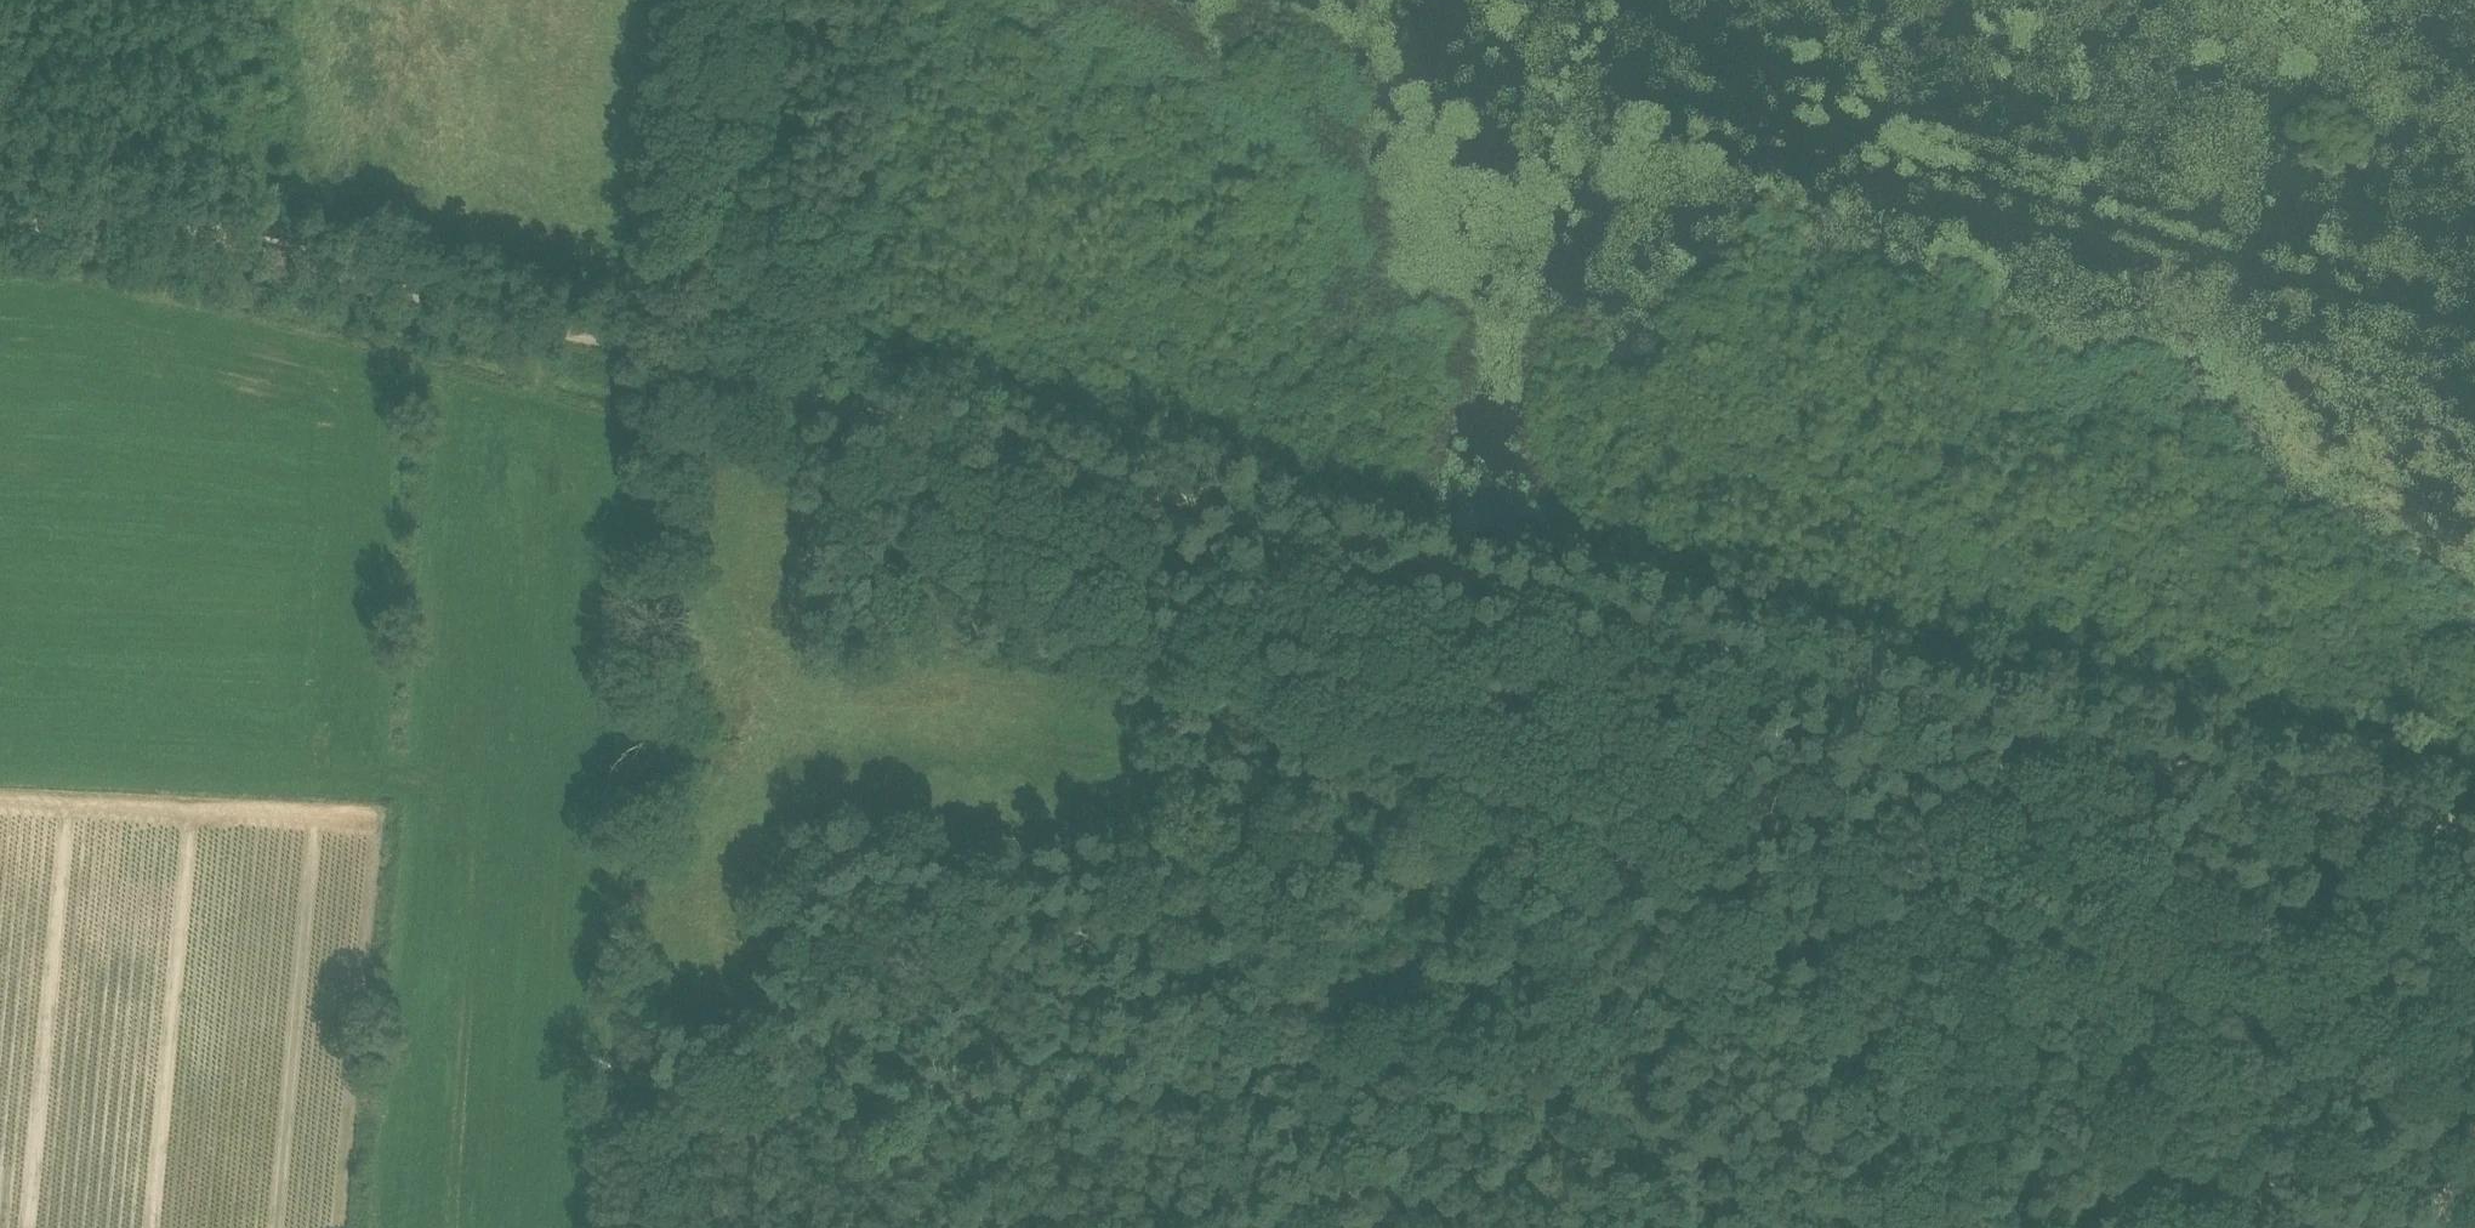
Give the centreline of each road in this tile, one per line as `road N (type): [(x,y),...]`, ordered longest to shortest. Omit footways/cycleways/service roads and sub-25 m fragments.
road 1 (track): [(0,222),(192,228),(1005,443)]
road 2 (track): [(1547,587),(2474,840)]
road 3 (track): [(1005,443),(1547,587)]

